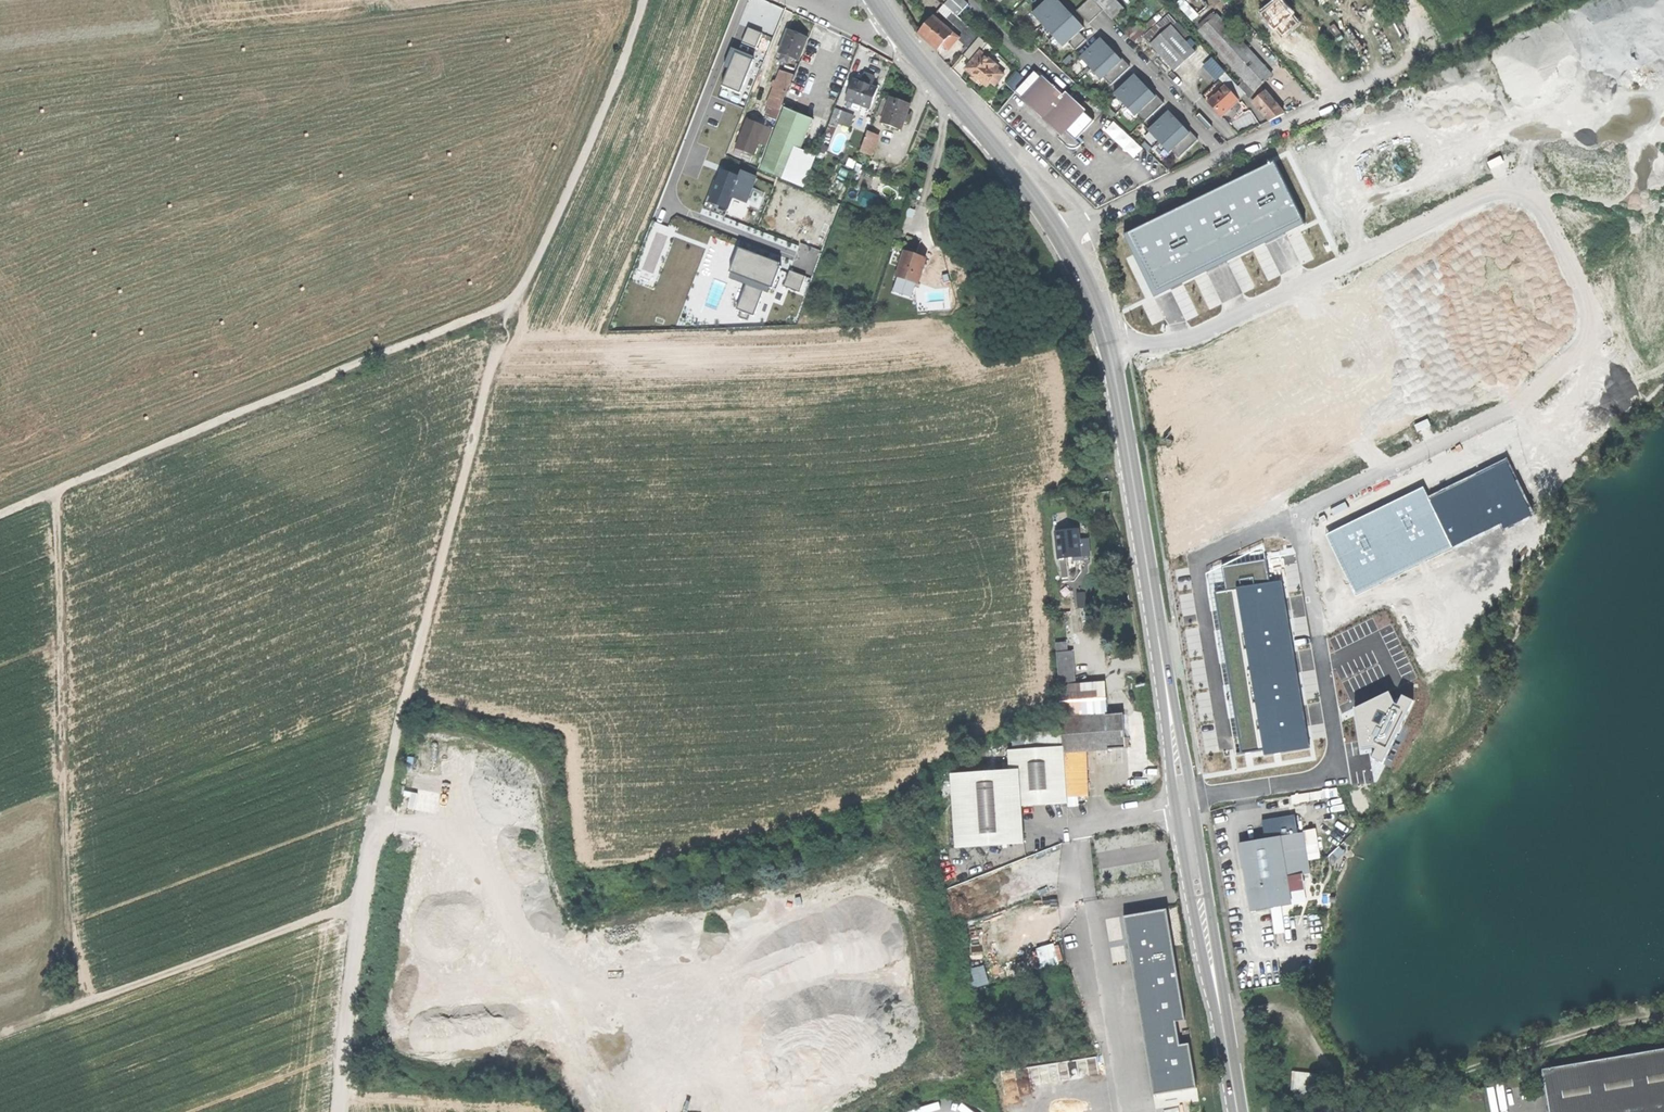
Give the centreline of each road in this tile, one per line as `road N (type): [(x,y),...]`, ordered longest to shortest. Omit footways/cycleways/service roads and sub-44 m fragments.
road 1 (track): [(643,0),(516,302),(466,463),(364,904)]
road 2 (unclassified): [(1107,342),(1206,328),(1482,194),(1522,194),(1534,204),(1579,293),(1582,334),(1511,408),(1299,519)]
road 3 (track): [(0,513),(516,302)]
road 4 (track): [(54,492),(61,799),(80,1002)]
road 5 (track): [(1221,1018),(1276,1009),(1346,1079),(1385,1091),(1663,1014)]
road 6 (secondary): [(1183,799),(1107,342)]
road 7 (residential): [(1183,799),(1335,769),(1299,519)]
road 8 (track): [(0,1038),(364,904)]
road 9 (unclassified): [(744,0),(672,199),(680,210),(809,261)]
road 10 (secondary): [(1237,1111),(1185,807)]
road 11 (secondary): [(1060,236),(892,28)]
road 12 (track): [(364,904),(338,1111)]
road 13 (residential): [(1060,236),(1226,155)]
road 14 (track): [(1541,0),(1379,77)]
road 15 (residential): [(1107,30),(1226,155)]
road 16 (residential): [(1226,155),(1379,77)]

